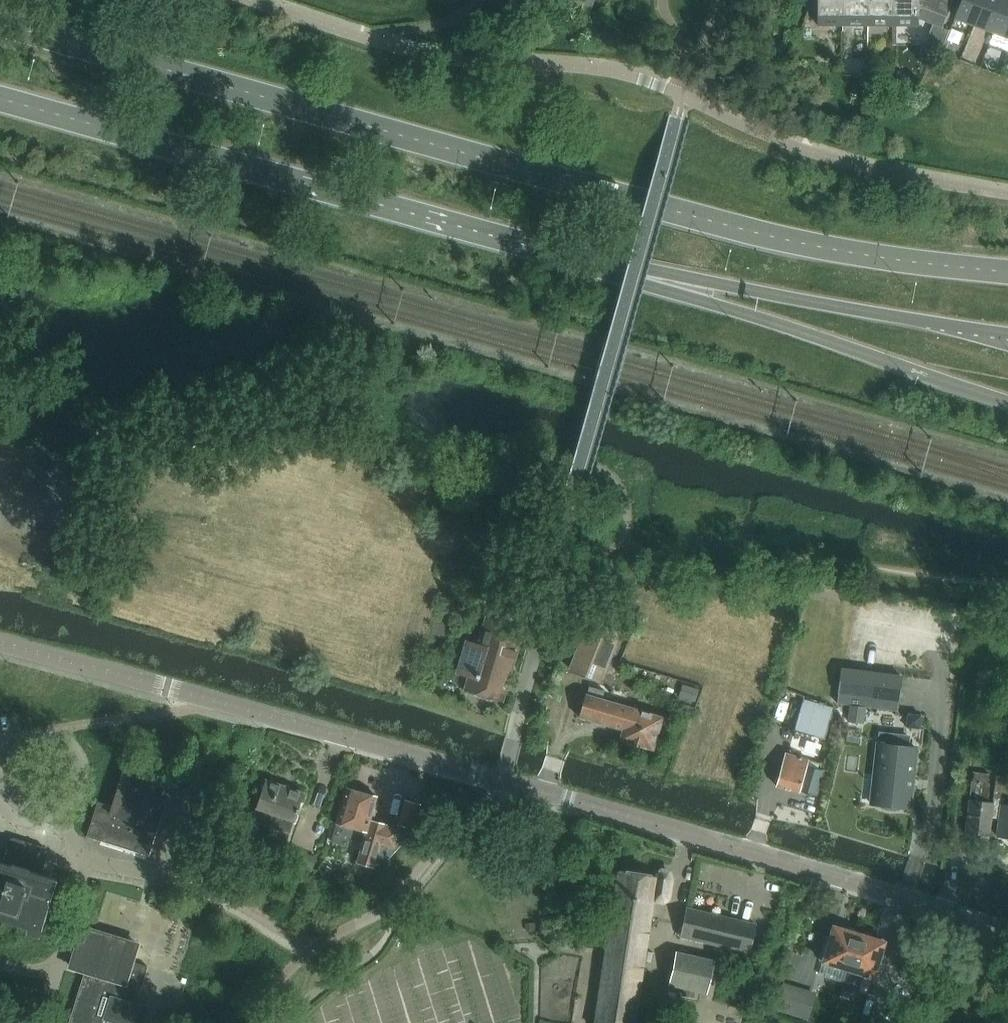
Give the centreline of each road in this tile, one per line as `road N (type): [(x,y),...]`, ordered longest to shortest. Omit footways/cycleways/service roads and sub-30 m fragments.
road 1 (secondary): [(1007,270),(839,249),(652,209),(0,22)]
road 2 (secondary): [(0,98),(550,253)]
road 3 (residential): [(1007,928),(501,781)]
road 4 (unclassified): [(501,781),(0,644)]
road 5 (primary): [(550,253),(582,271),(1007,402)]
road 6 (secondary): [(550,253),(973,331)]
road 7 (residential): [(0,784),(32,807),(60,810),(81,786),(76,759),(43,739),(5,740)]

